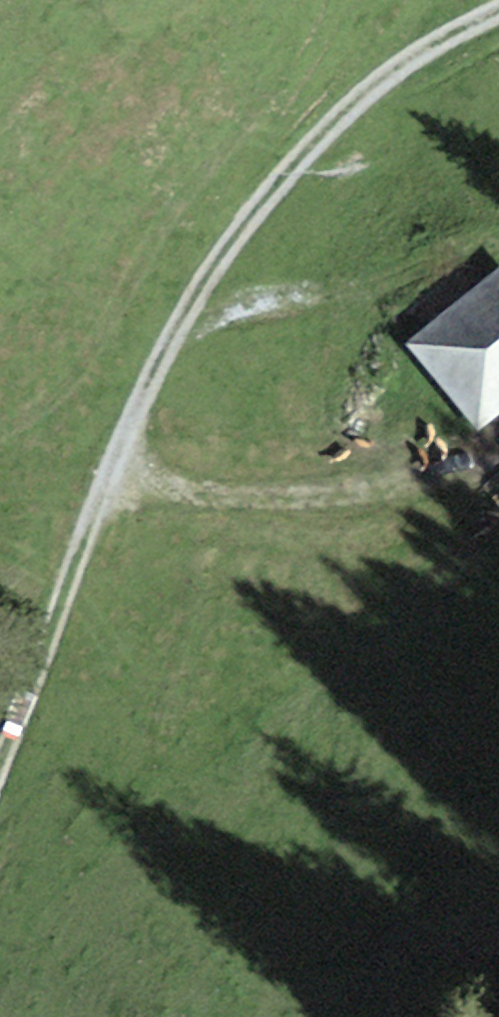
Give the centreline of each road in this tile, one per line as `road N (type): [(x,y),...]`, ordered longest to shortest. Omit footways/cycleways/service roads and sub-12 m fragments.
road 1 (track): [(109,478),(337,497),(491,479),(347,1016)]
road 2 (track): [(0,756),(109,478),(202,287),(314,140),(382,79),(498,12)]

